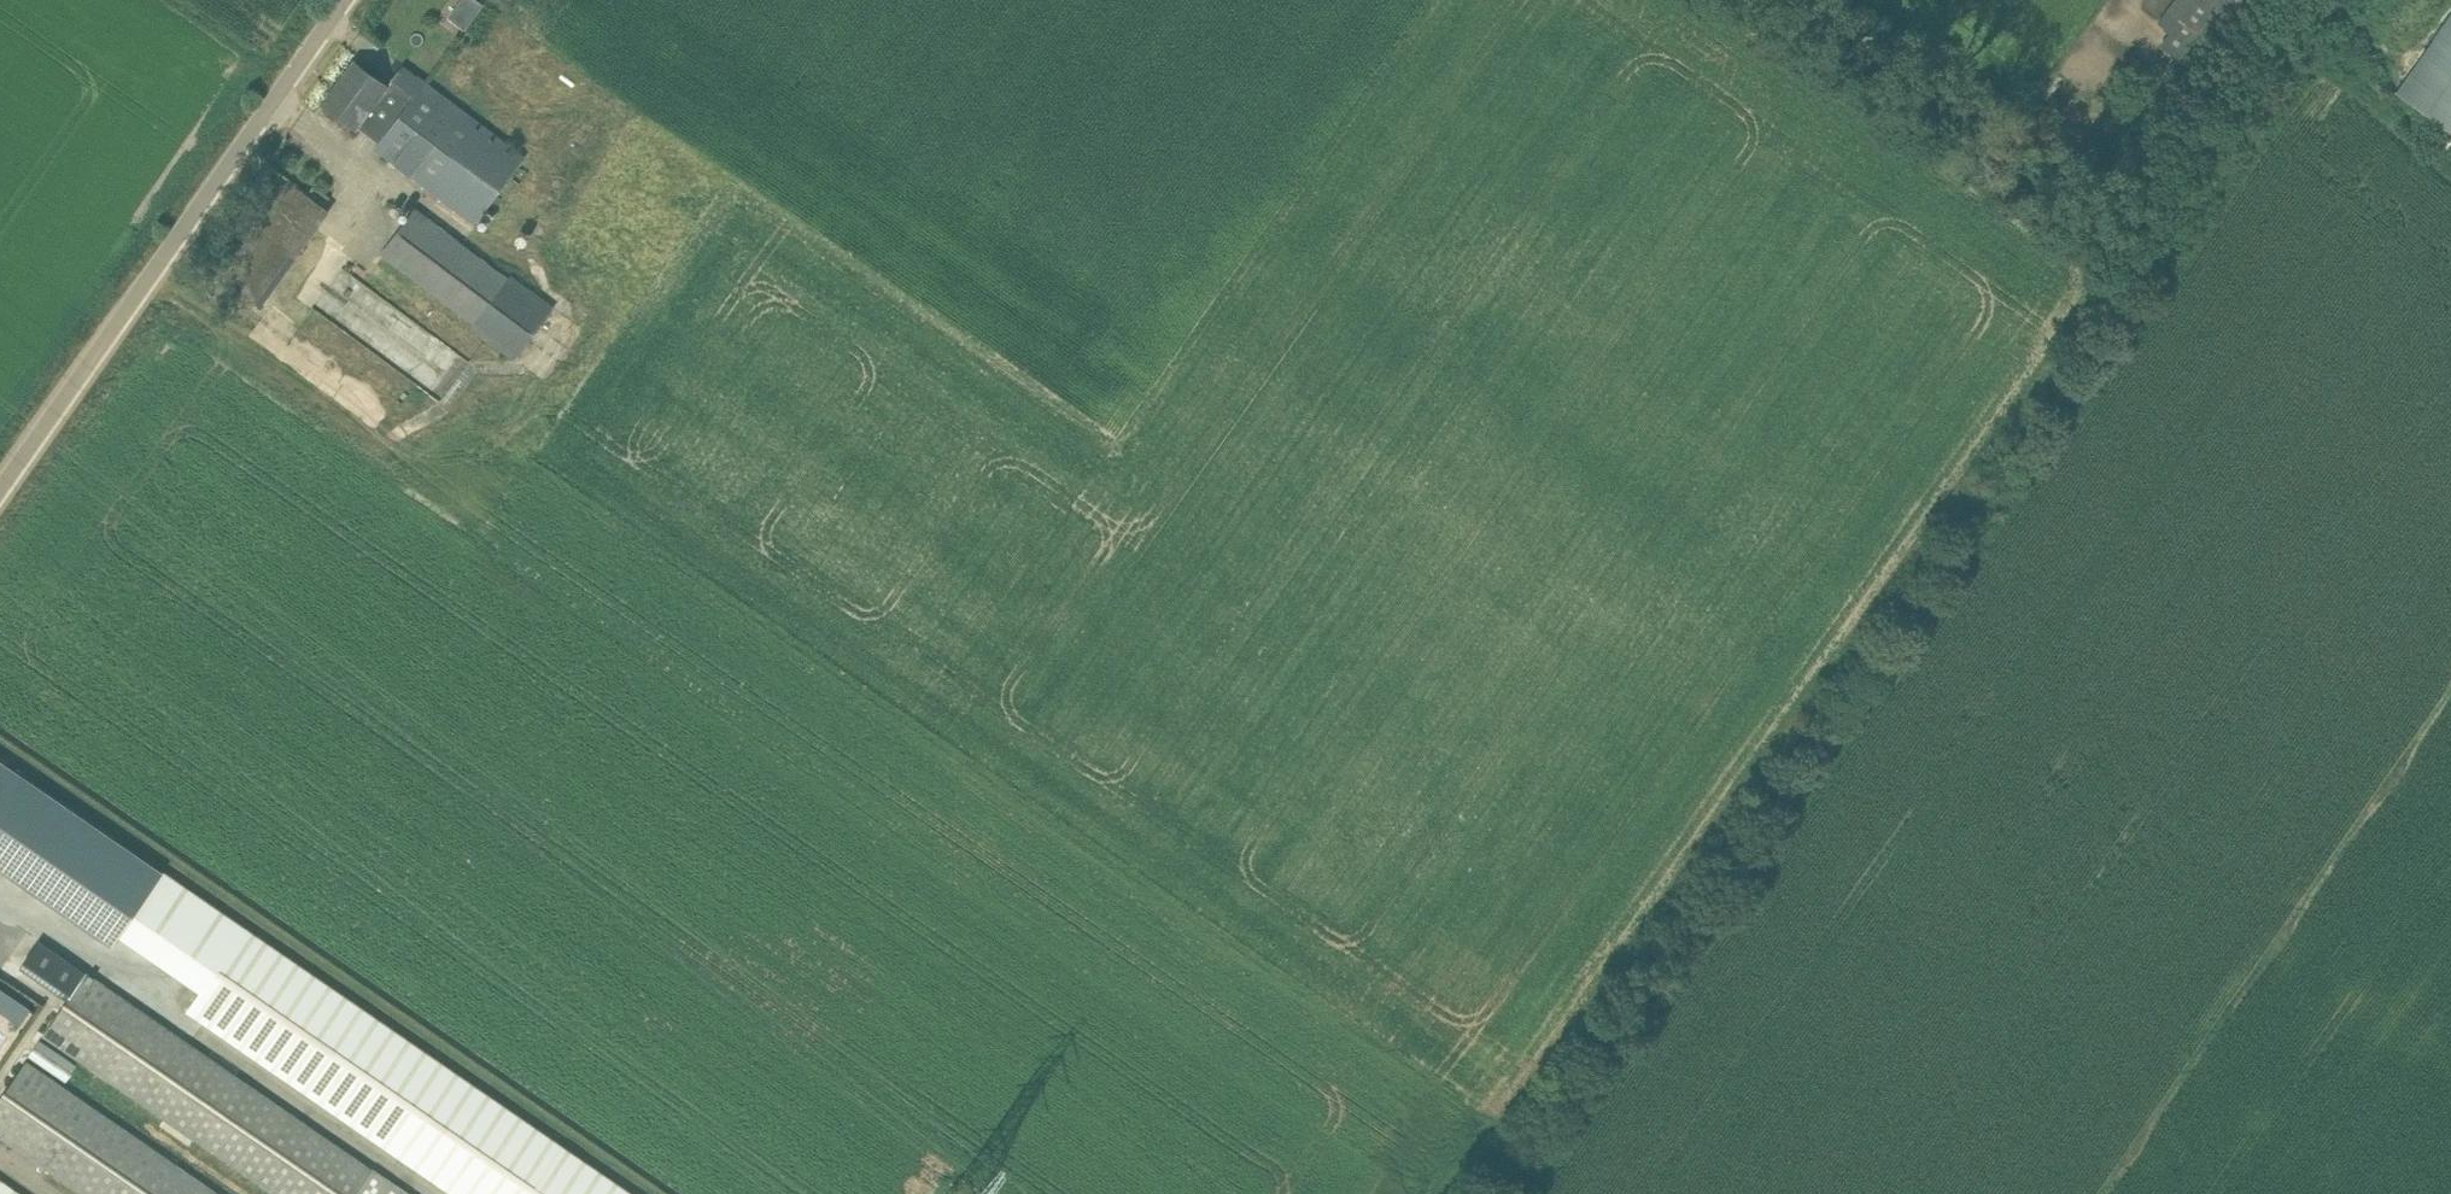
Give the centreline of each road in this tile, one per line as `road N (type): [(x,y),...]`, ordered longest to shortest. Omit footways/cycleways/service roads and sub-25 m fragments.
road 1 (track): [(2093,1193),(2450,678)]
road 2 (tertiary): [(0,483),(340,0)]

